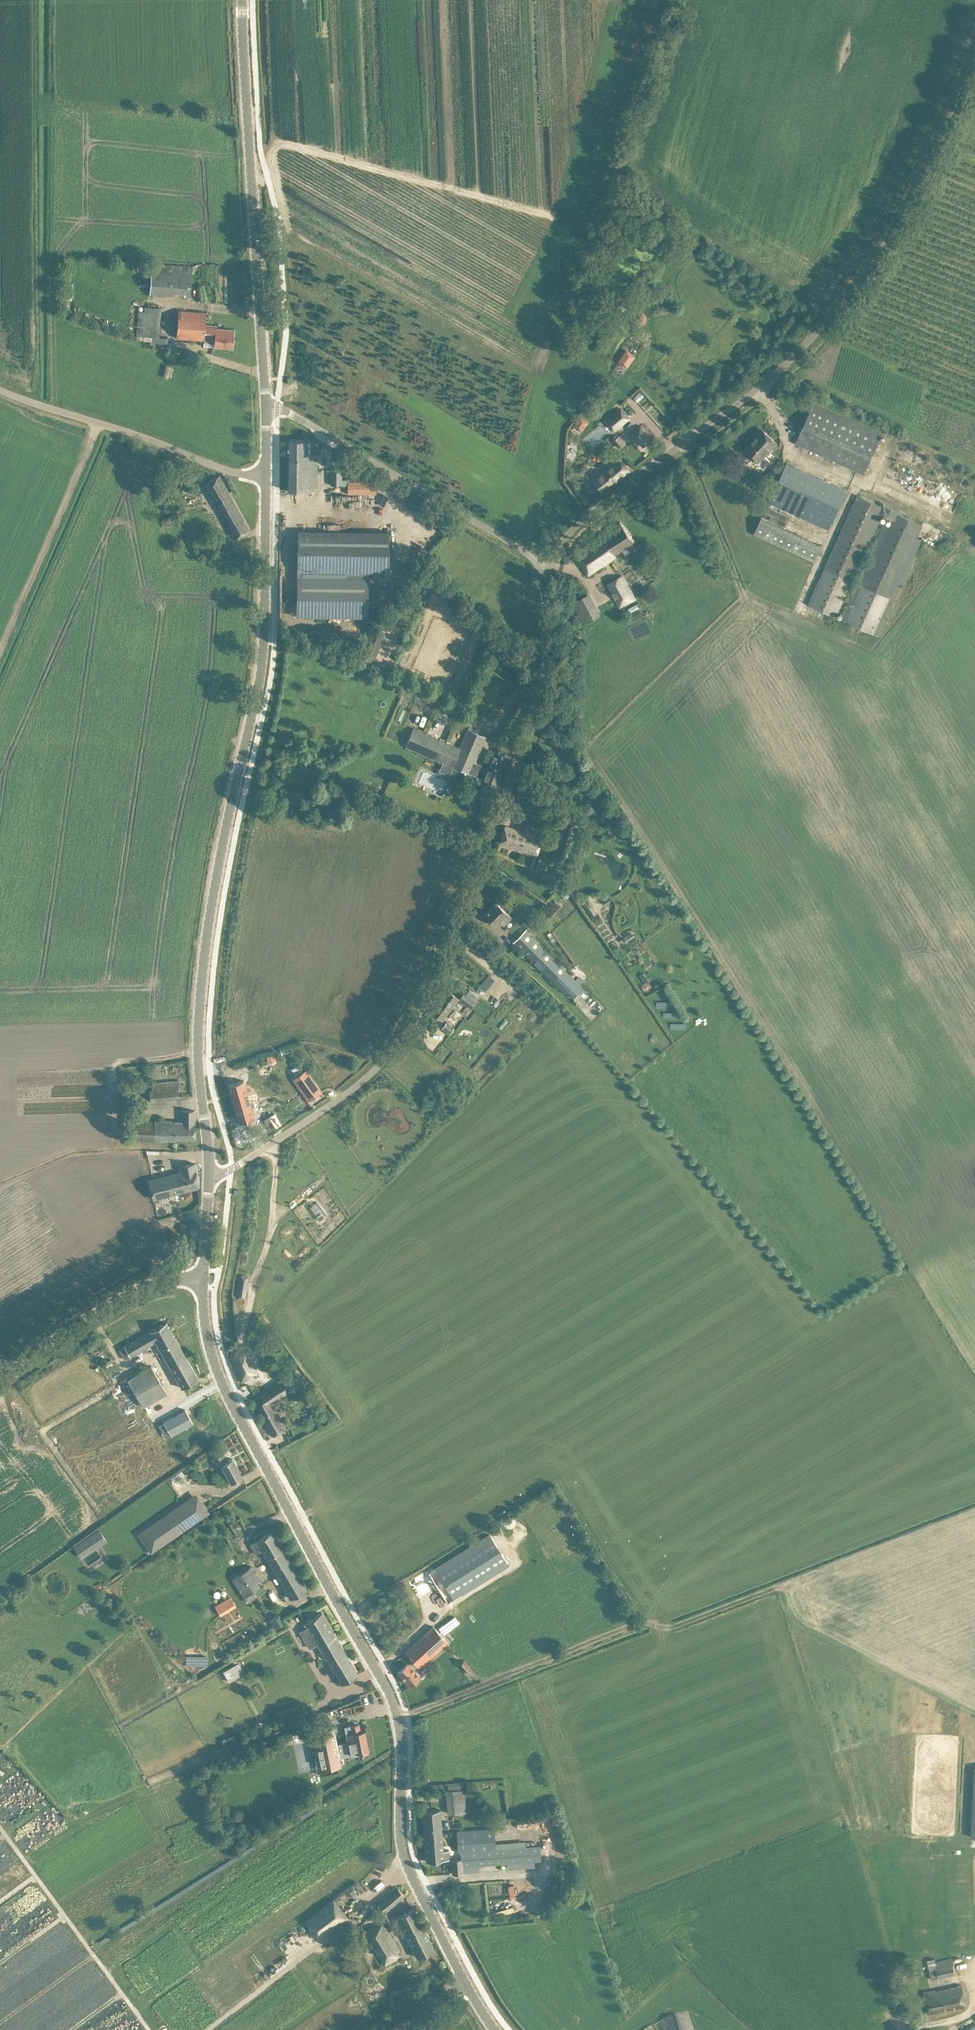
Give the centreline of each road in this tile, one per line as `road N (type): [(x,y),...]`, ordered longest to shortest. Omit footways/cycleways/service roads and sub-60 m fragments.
road 1 (tertiary): [(495,2029),(404,1866),(392,1704),(212,1366),(201,1278)]
road 2 (unclassified): [(210,1174),(231,1170),(354,1090),(415,1023),(535,714),(548,654),(546,561)]
road 3 (tertiary): [(210,1174),(200,1000),(221,845),(265,643),(265,476)]
road 4 (unclassified): [(546,561),(602,502),(757,387),(853,290),(919,182),(974,58)]
road 5 (tertiary): [(266,408),(242,0)]
road 6 (unclassified): [(546,561),(287,409),(266,408)]
road 7 (unclassified): [(265,476),(0,394)]
road 8 (track): [(396,1721),(638,1627)]
road 9 (unclassified): [(0,1373),(120,1297),(201,1278)]

